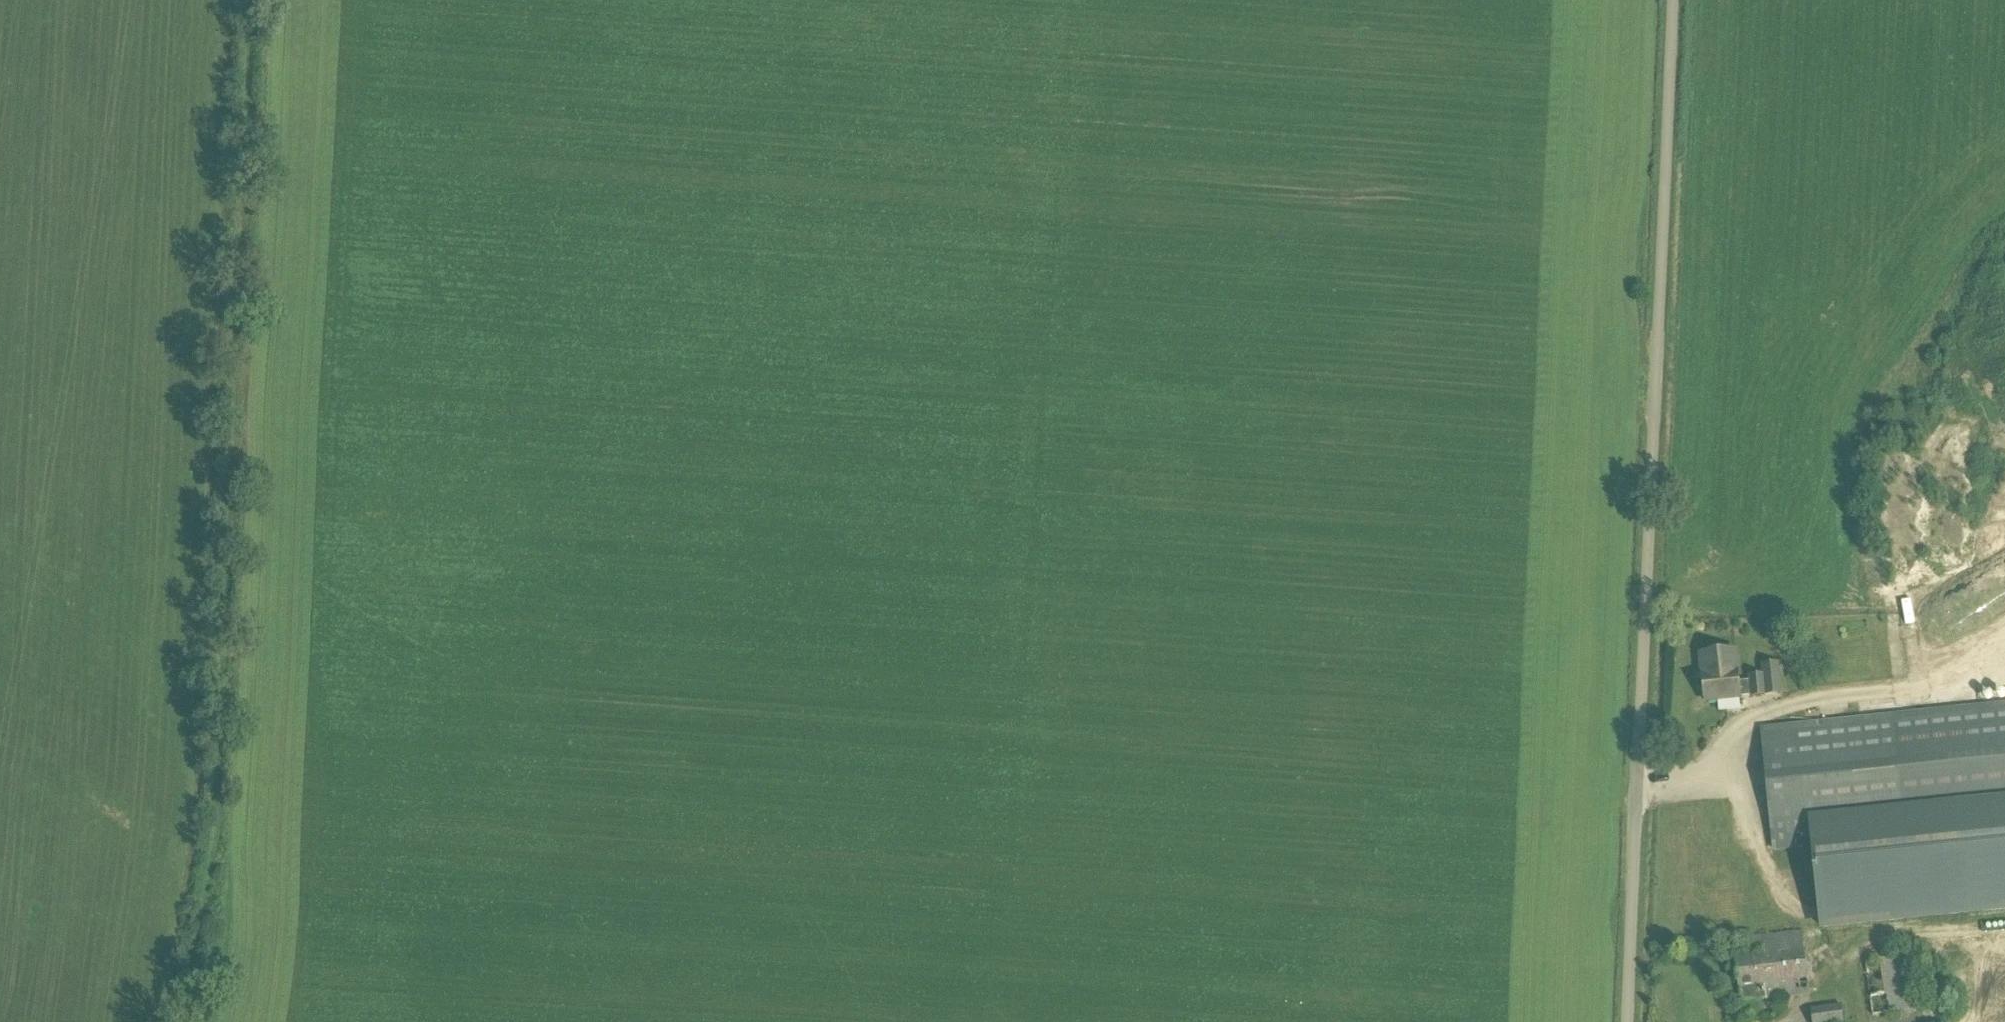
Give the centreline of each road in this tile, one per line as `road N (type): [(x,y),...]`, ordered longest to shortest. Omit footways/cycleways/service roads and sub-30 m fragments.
road 1 (unclassified): [(1628,1021),(1673,0)]
road 2 (track): [(2004,635),(1911,693),(1762,715),(1685,784),(1639,786)]

